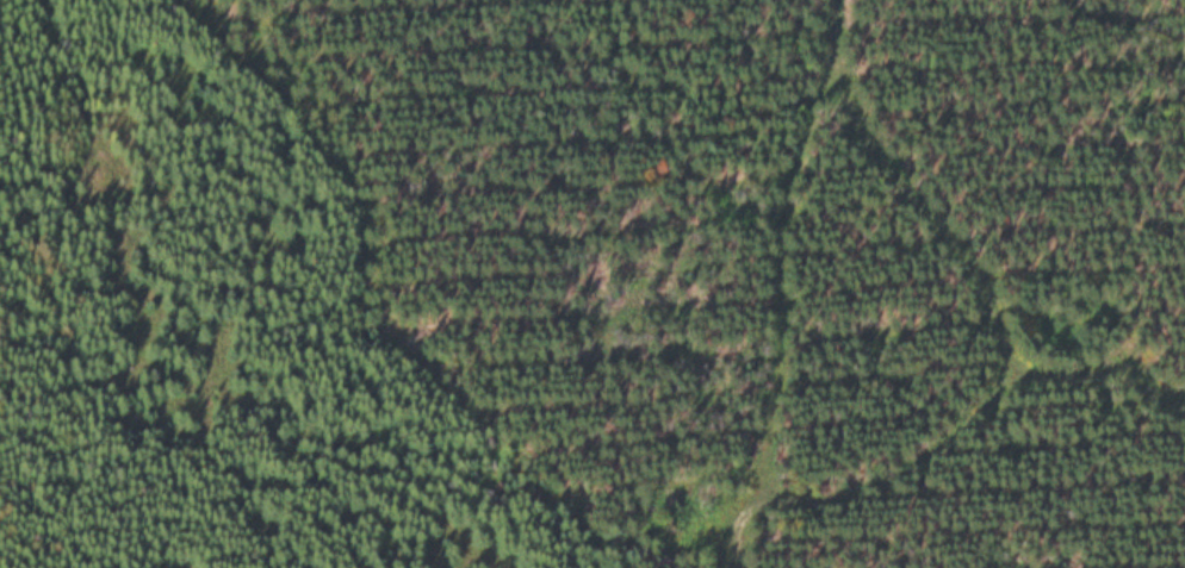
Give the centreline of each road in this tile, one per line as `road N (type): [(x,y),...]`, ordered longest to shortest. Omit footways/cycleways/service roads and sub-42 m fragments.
road 1 (track): [(1184,423),(1097,381),(998,363),(831,75),(830,0)]

